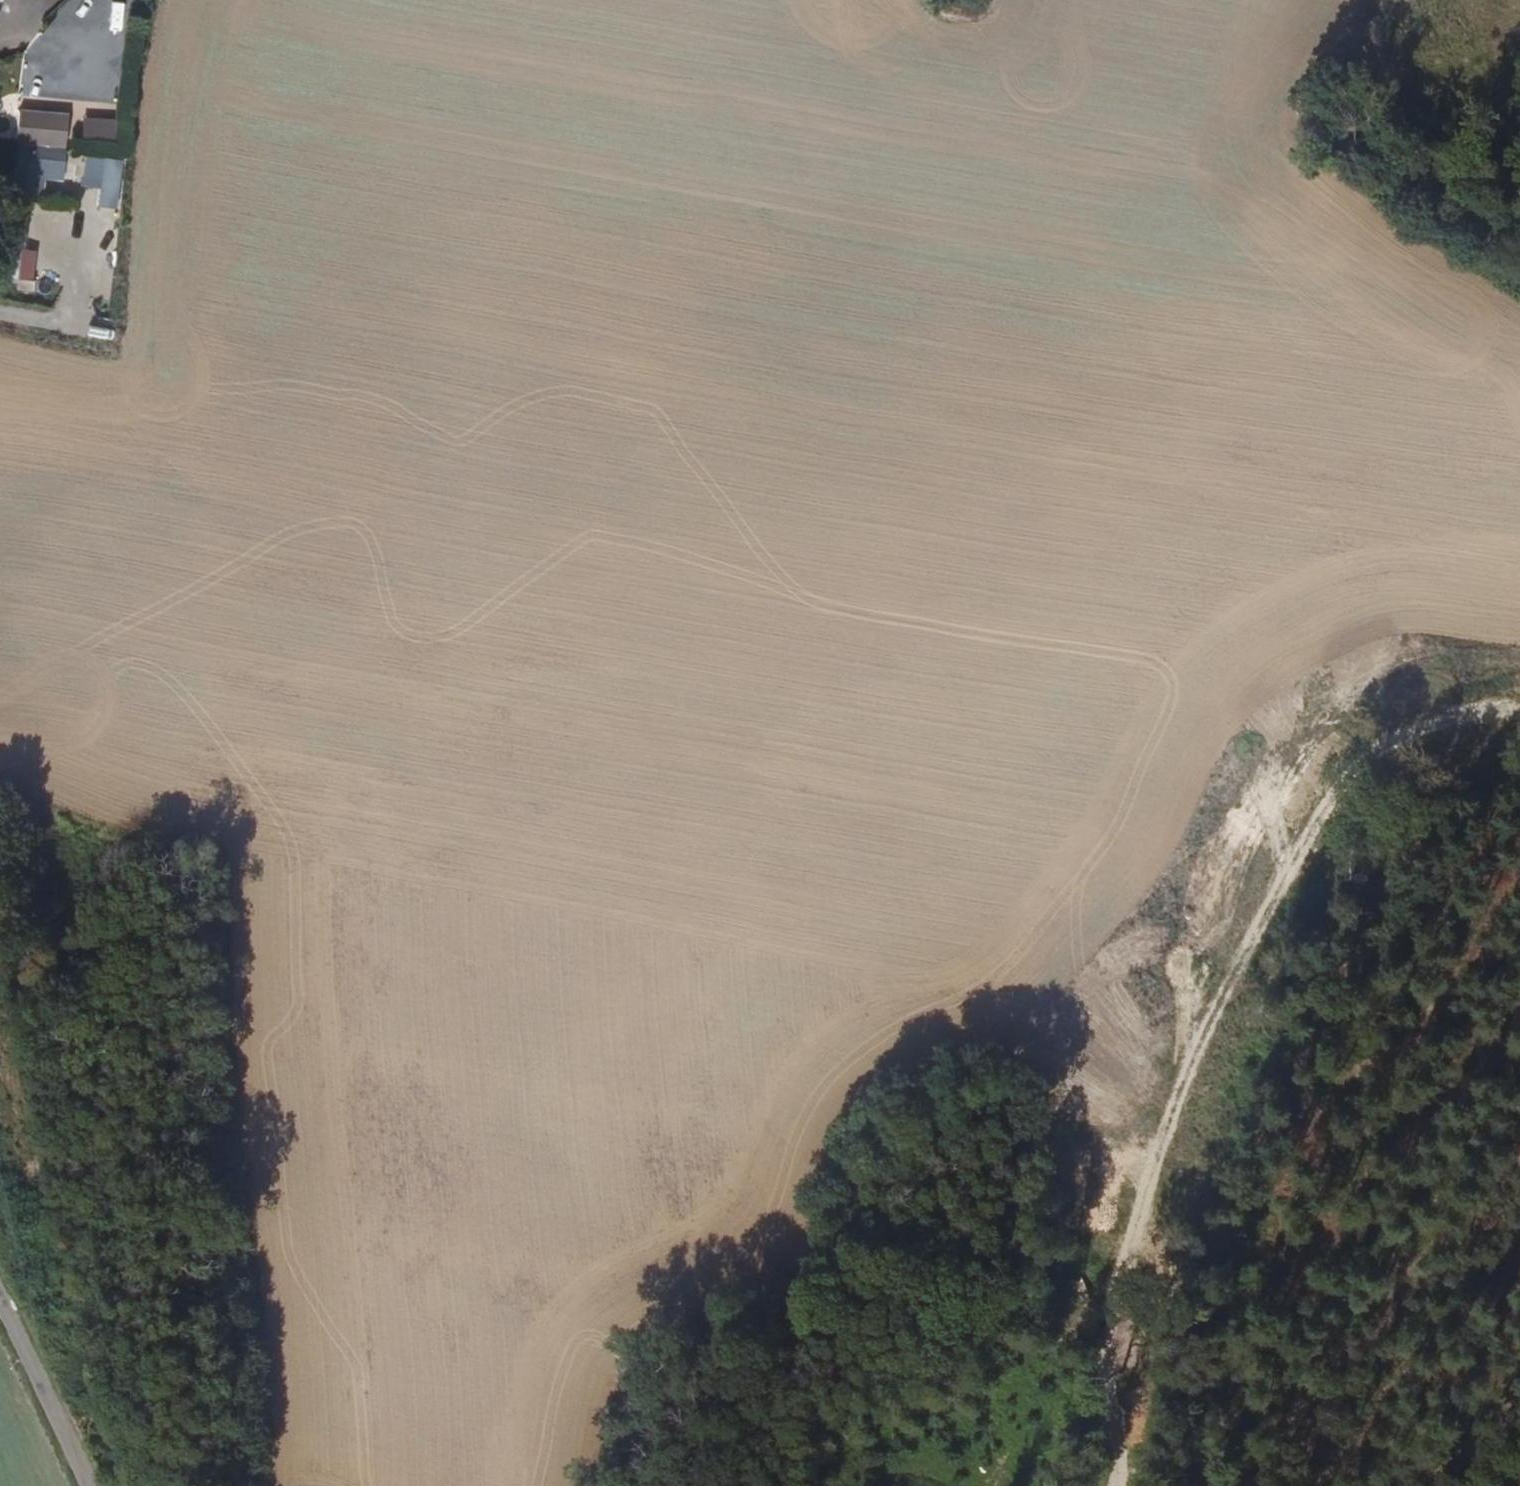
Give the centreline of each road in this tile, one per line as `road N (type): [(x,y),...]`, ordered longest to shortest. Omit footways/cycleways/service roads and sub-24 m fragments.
road 1 (track): [(1116,1485),(1117,1299),(1198,1044),(1294,860),(1352,773),(1390,739),(1443,715),(1519,708)]
road 2 (unclassified): [(0,1312),(82,1485)]

